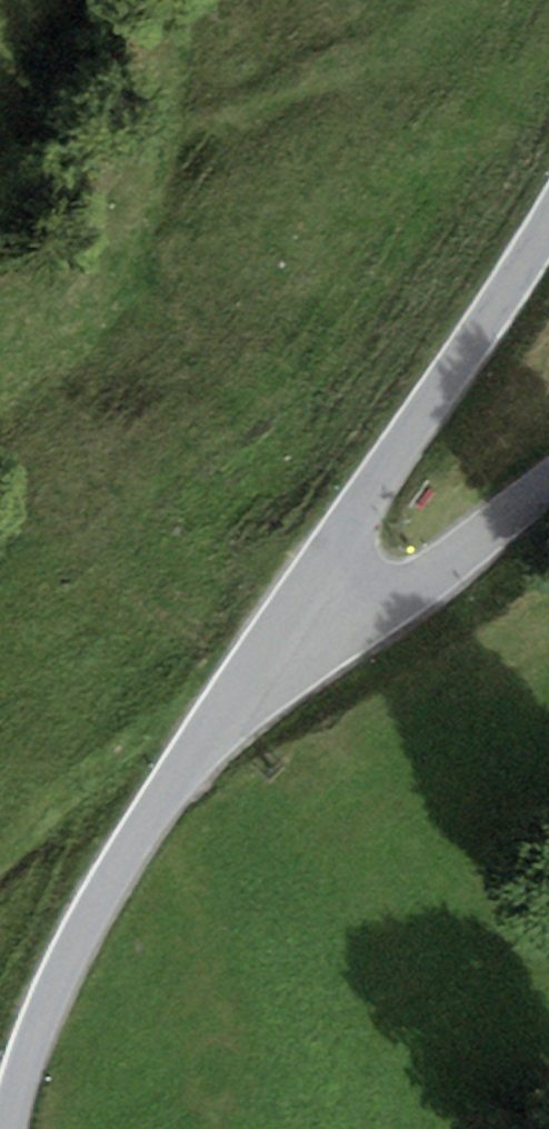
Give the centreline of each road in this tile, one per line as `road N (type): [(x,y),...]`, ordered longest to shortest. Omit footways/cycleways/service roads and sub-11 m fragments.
road 1 (tertiary): [(11,1128),(53,990),(99,899),(291,602)]
road 2 (tertiary): [(291,602),(548,226)]
road 3 (residential): [(548,493),(409,590),(367,605),(291,602)]

